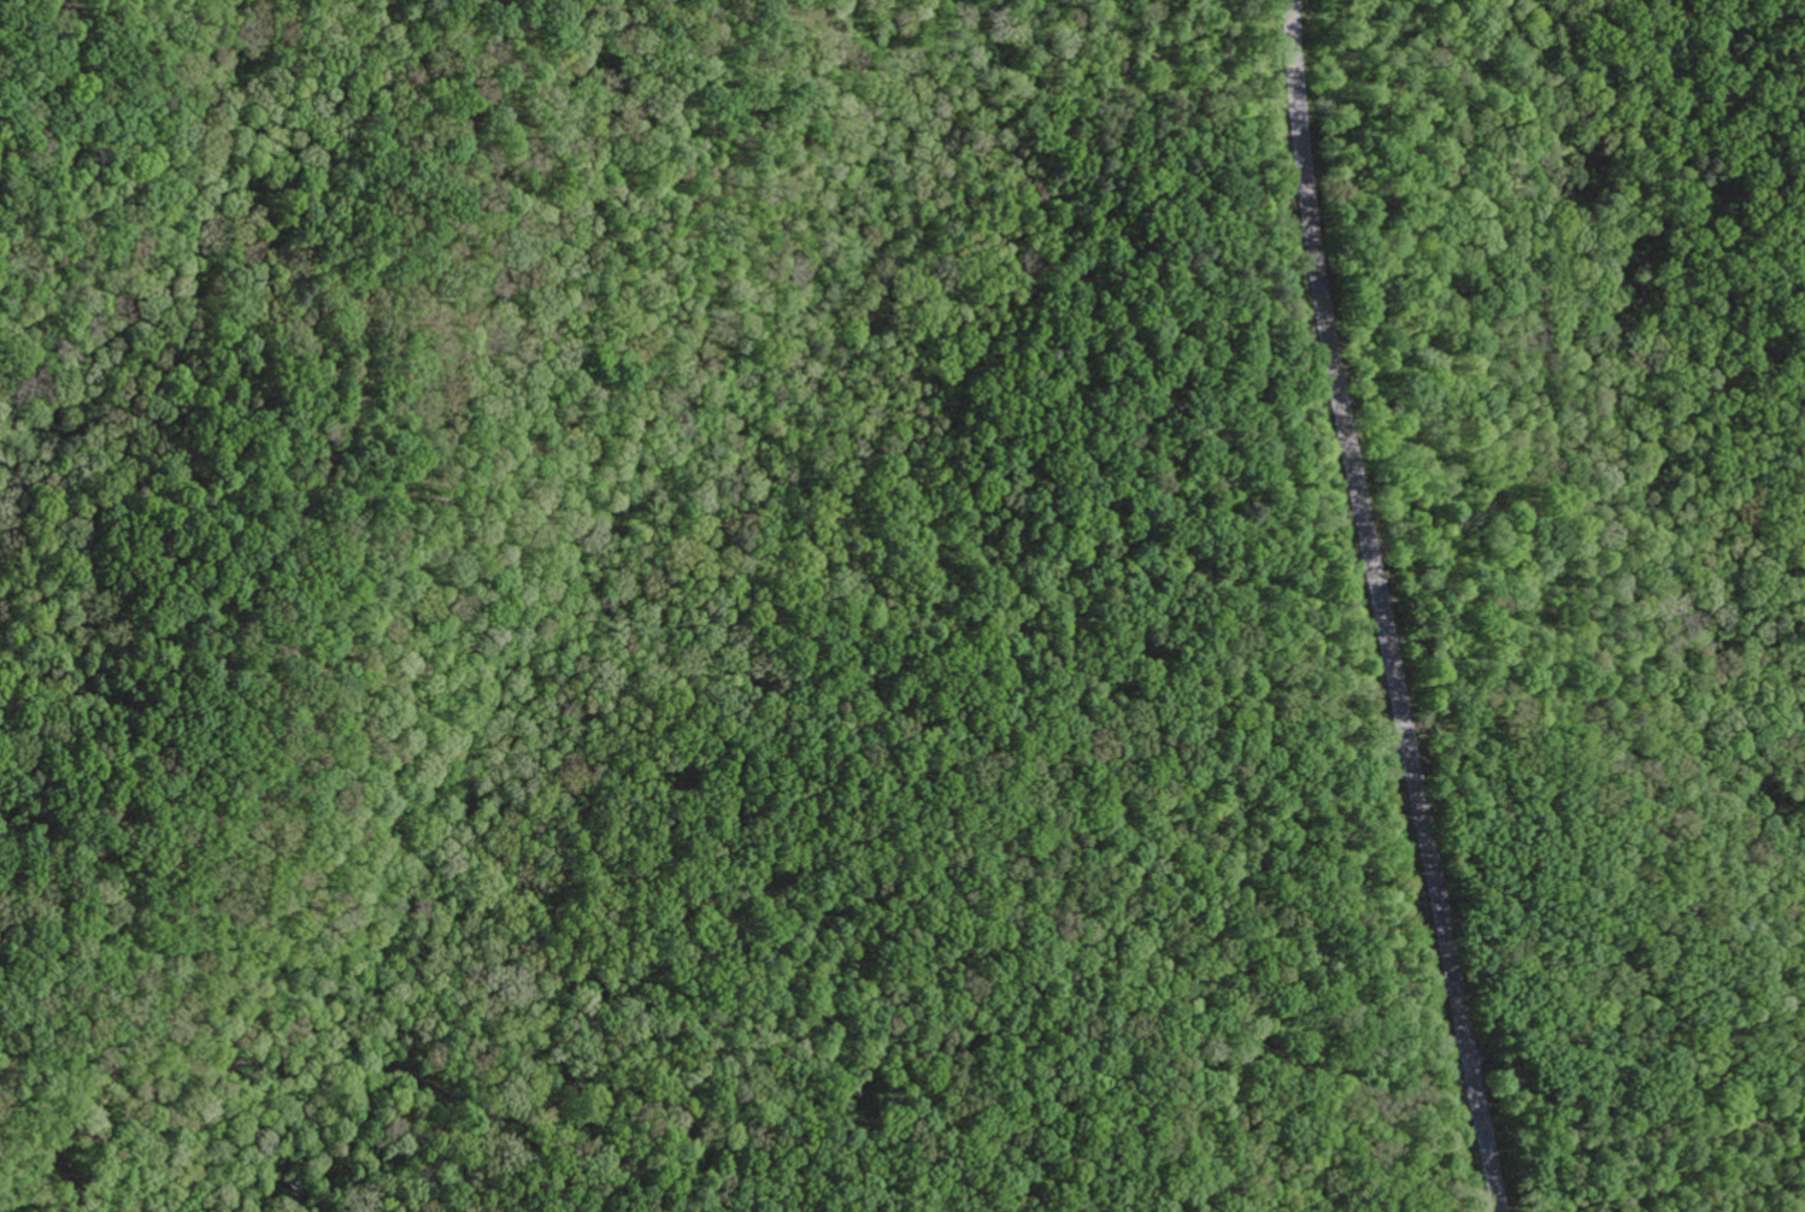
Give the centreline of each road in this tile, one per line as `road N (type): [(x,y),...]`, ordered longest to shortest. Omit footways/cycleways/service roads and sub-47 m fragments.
road 1 (primary): [(1504,1211),(1336,405),(1304,214),(1290,0)]

